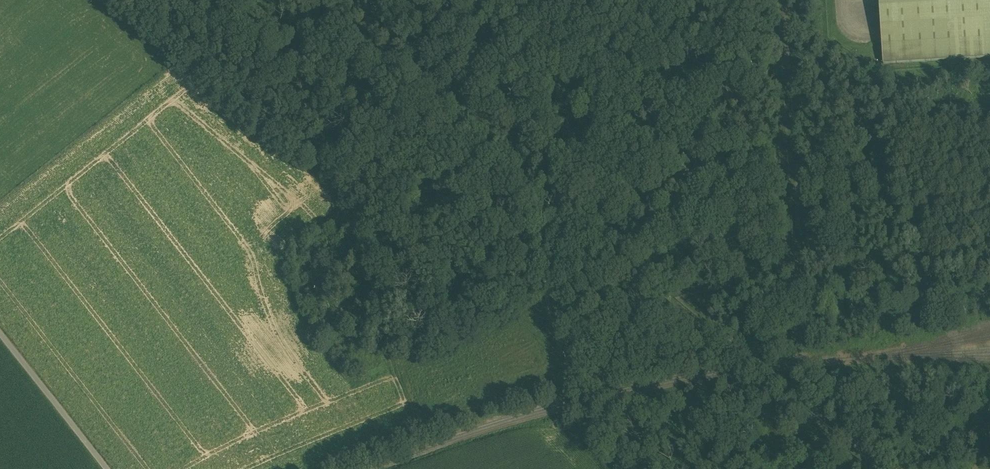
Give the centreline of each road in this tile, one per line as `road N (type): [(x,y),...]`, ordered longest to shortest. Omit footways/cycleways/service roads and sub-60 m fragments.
road 1 (track): [(570,386),(477,0)]
road 2 (track): [(334,468),(570,386)]
road 3 (track): [(0,334),(106,468)]

